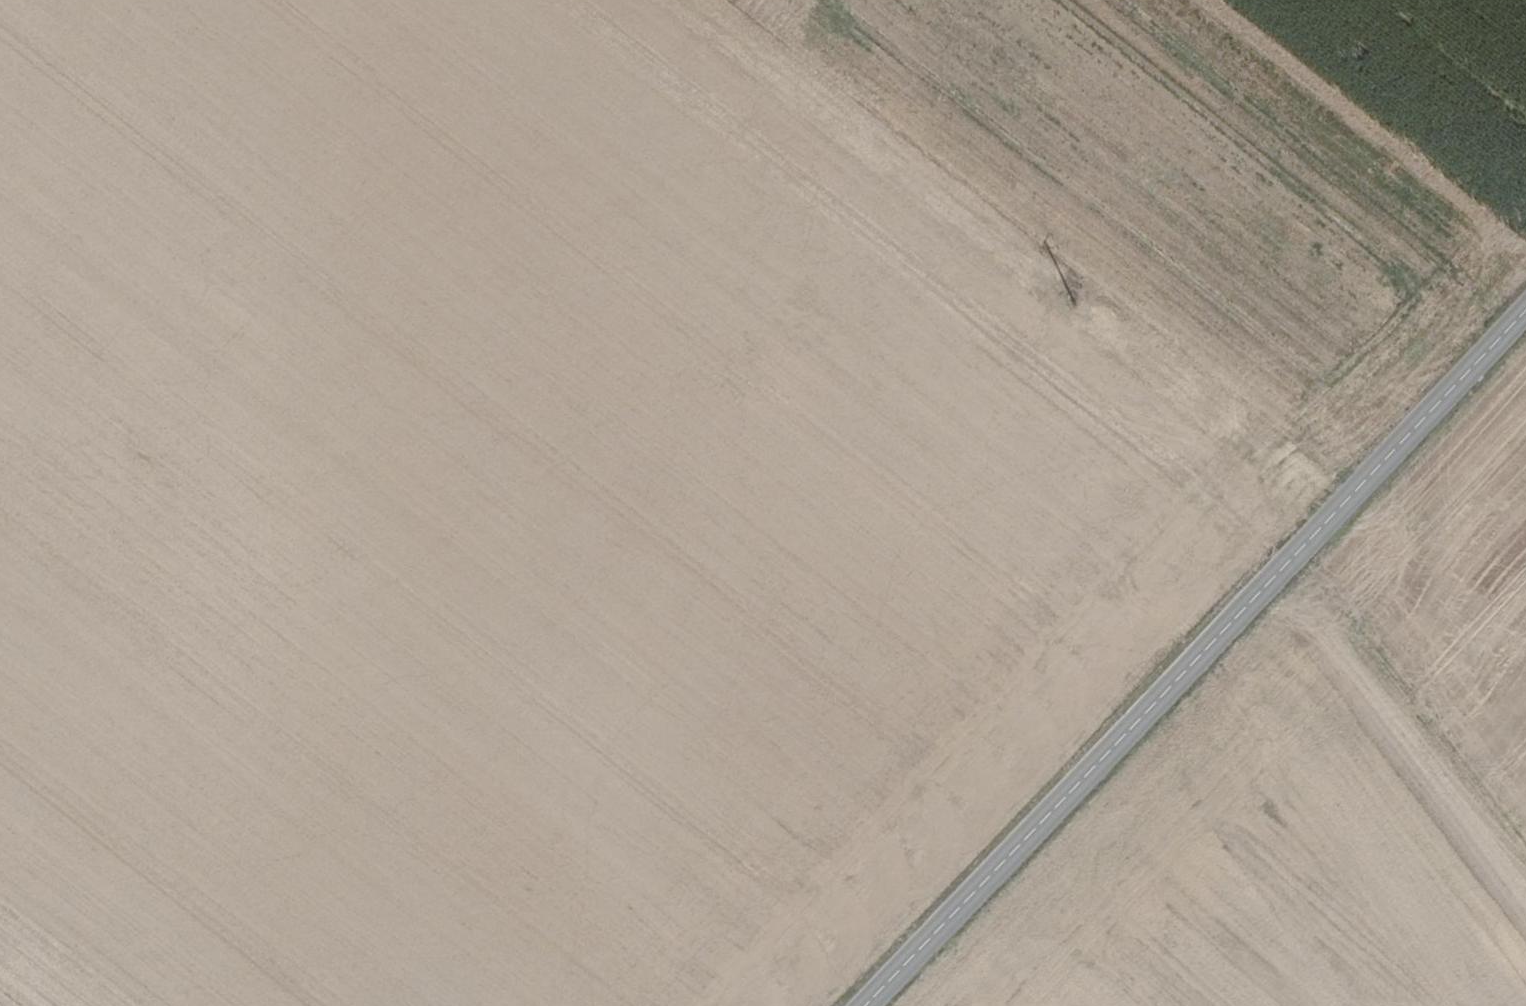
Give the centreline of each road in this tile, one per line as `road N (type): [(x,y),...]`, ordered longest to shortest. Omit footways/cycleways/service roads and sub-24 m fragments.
road 1 (tertiary): [(865,1005),(1525,309)]

